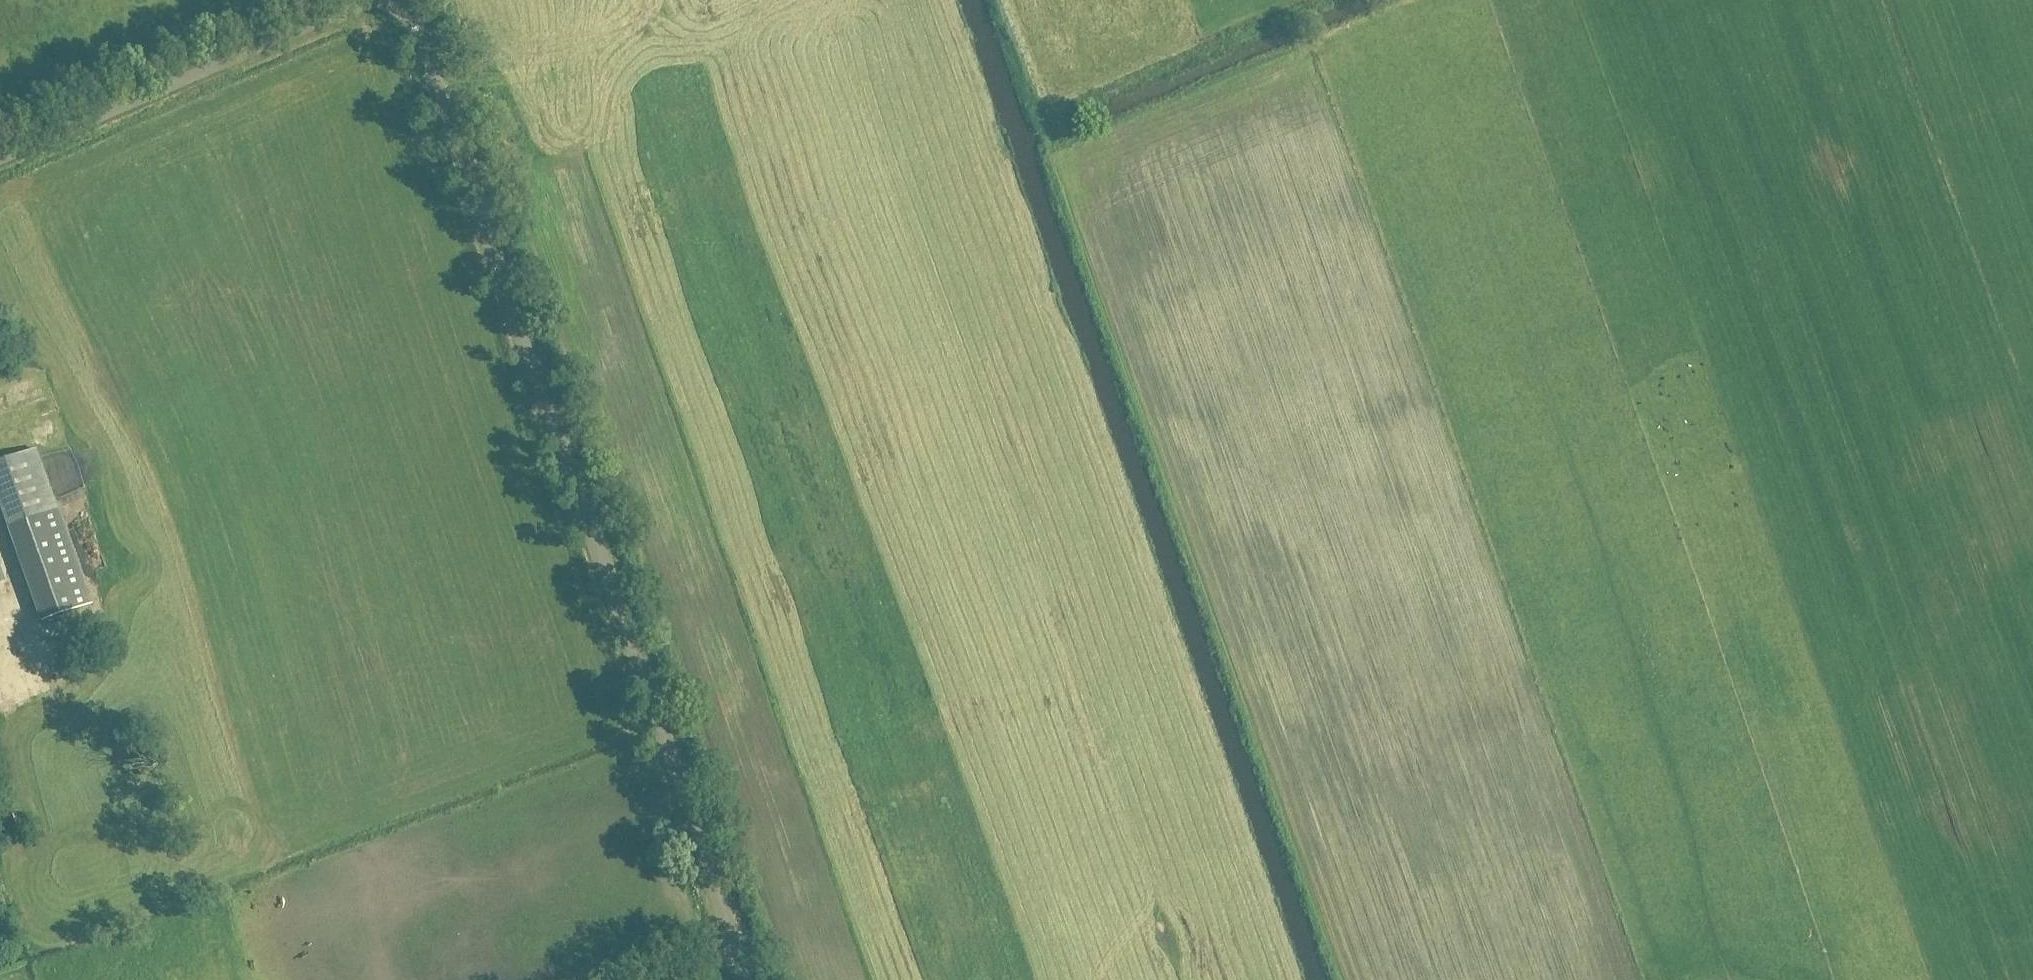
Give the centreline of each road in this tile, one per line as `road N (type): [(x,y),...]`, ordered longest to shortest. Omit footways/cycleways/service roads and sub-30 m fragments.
road 1 (unclassified): [(744,979),(398,0)]
road 2 (unclassified): [(0,163),(382,0)]

